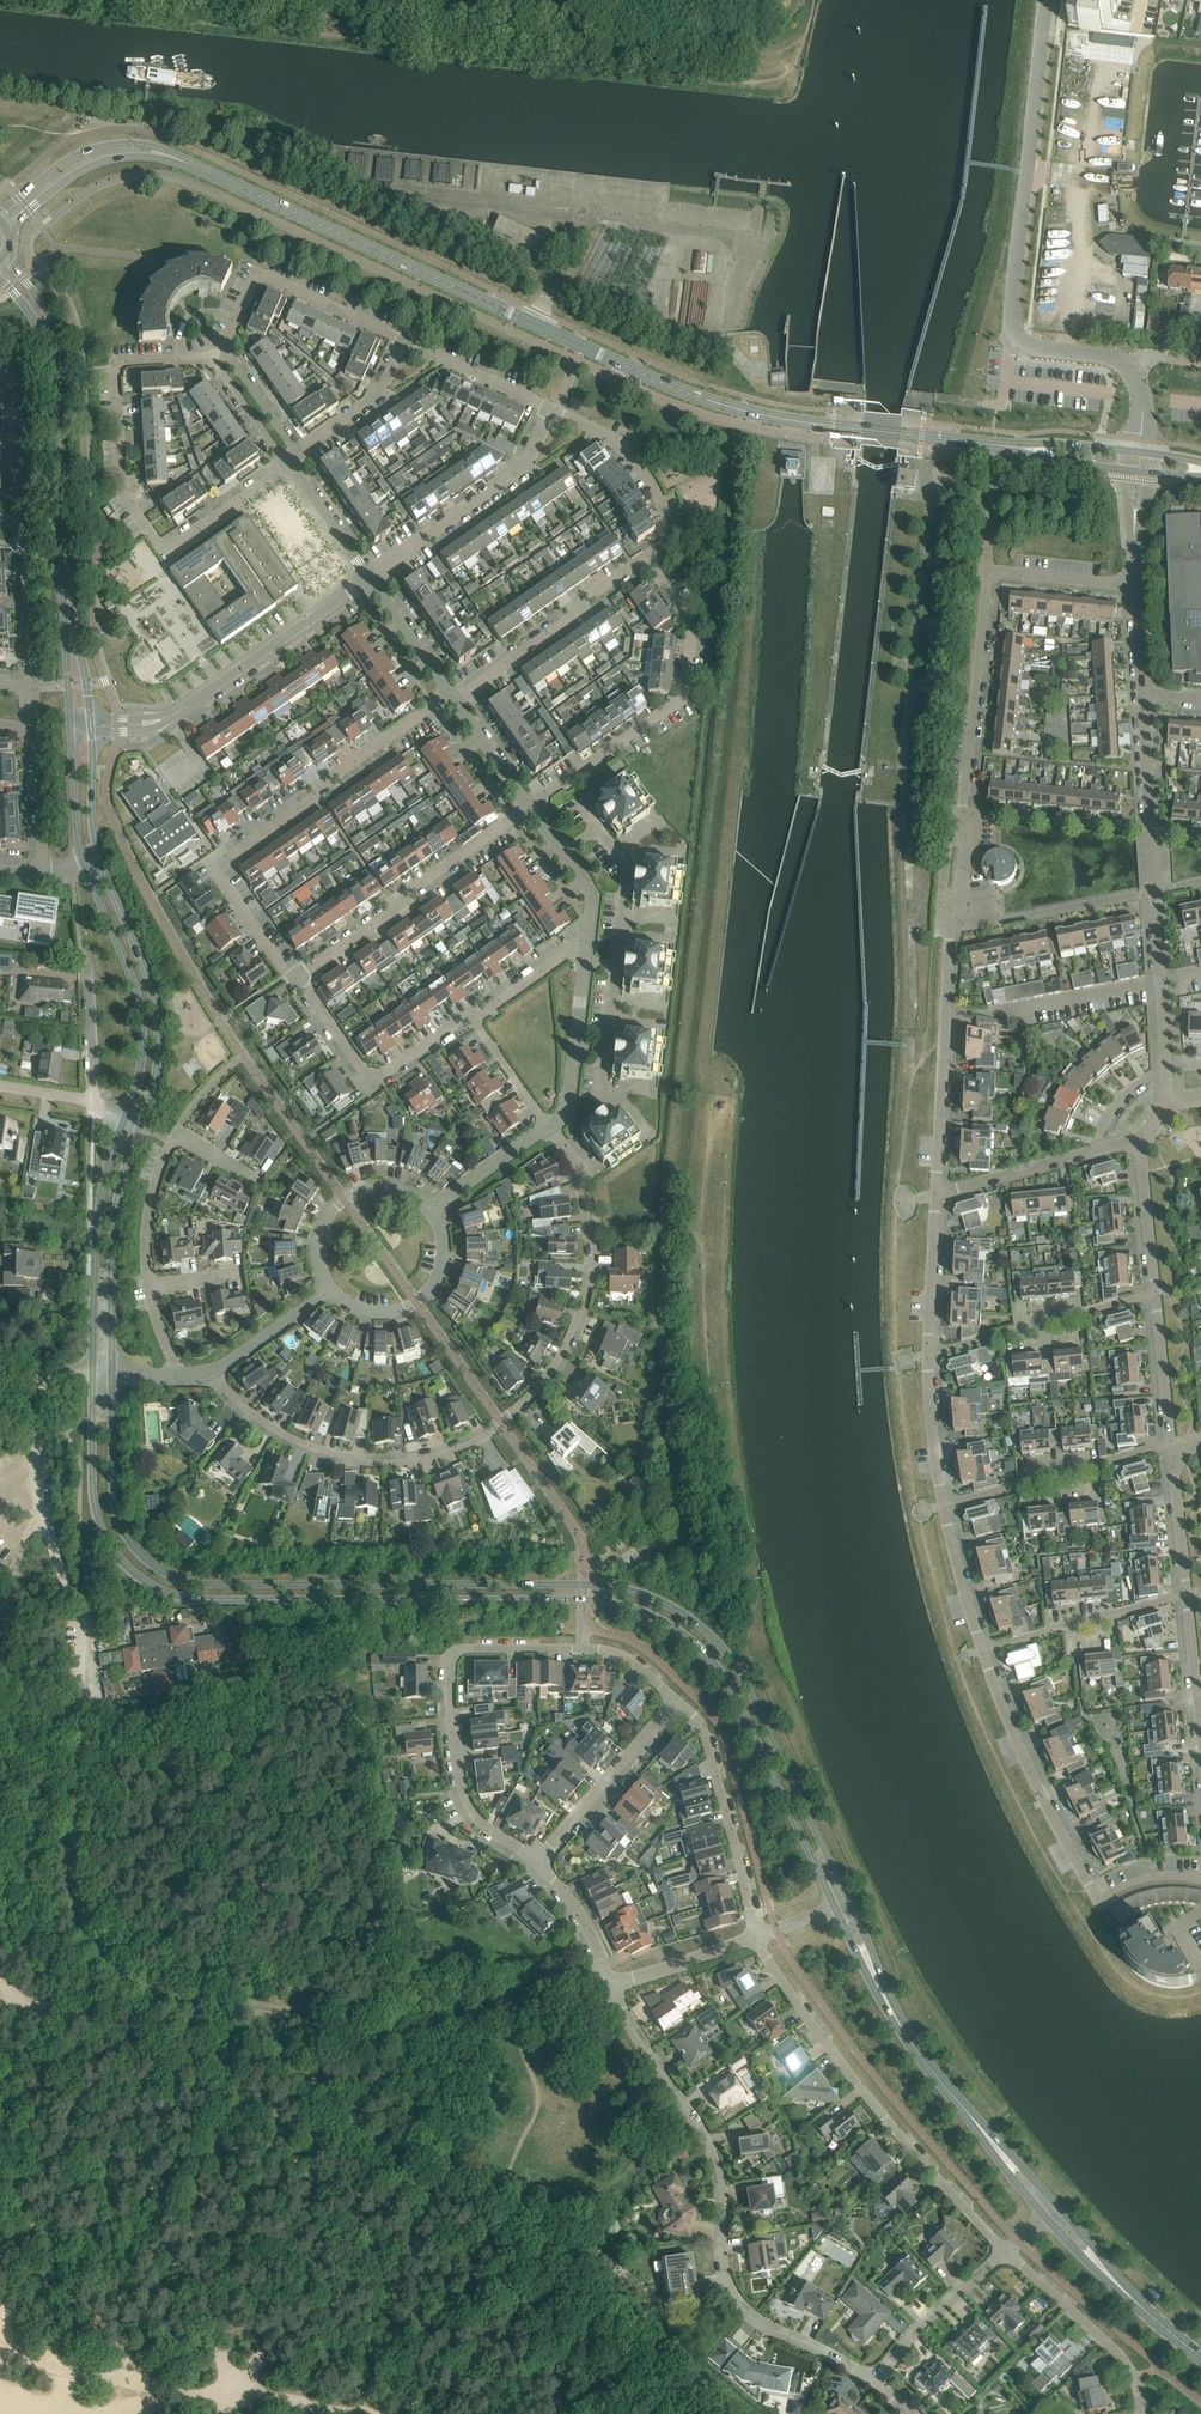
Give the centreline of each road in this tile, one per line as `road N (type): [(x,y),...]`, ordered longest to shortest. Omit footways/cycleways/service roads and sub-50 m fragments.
road 1 (tertiary): [(92,1372),(95,1512),(109,1549),(144,1582),(181,1599),(219,1601),(603,1601),(661,1620),(695,1643),(729,1684),(835,1907)]
road 2 (tertiary): [(849,1901),(743,1675),(701,1625),(650,1596),(608,1585),(184,1581),(147,1562),(125,1536),(115,1508),(112,1376)]
road 3 (residential): [(936,1194),(950,906),(964,892),(969,838),(960,827),(989,571),(1136,585)]
road 4 (tertiary): [(900,433),(795,420),(688,392),(221,178)]
road 5 (residential): [(211,1370),(276,1428),(363,1463),(419,1460),(493,1432),(562,1352),(594,1276),(589,1201),(565,1142),(549,1126)]
road 6 (track): [(79,1607),(71,1848),(92,1934),(141,1979),(234,2008),(306,2018)]
road 7 (residential): [(608,1979),(620,2010),(712,2144),(735,2303),(771,2332),(874,2384)]
road 8 (tertiary): [(91,720),(75,626),(56,332),(8,253)]
road 9 (residential): [(536,1860),(488,1827),(466,1795),(451,1711),(456,1654),(601,1649),(639,1667),(676,1700)]
road 10 (tertiary): [(0,275),(34,318),(48,362),(71,727)]
road 11 (residential): [(1130,368),(1015,339),(1050,0)]
road 12 (track): [(574,2413),(551,2369),(544,2323),(453,2204),(406,2146),(305,2069)]
road 13 (residential): [(290,461),(176,544),(155,538),(129,503),(115,366),(217,351)]
road 14 (residential): [(299,978),(288,974),(214,867),(313,797),(331,774),(453,695)]
road 15 (residential): [(1006,2251),(885,2118),(755,1937)]
road 16 (residential): [(1167,1067),(1143,693)]
road 17 (residential): [(530,805),(678,702),(685,689),(692,623),(645,555)]
road 18 (residential): [(299,978),(530,805)]
road 19 (tertiary): [(139,1127),(158,1060),(153,989),(101,861)]
road 20 (residential): [(1099,1902),(1034,1780),(982,1651)]
road 21 (track): [(306,2018),(391,2022),(575,1983)]
road 22 (tertiary): [(86,866),(143,1022),(125,1119)]
road 23 (tertiary): [(125,1119),(98,1204),(92,1372)]
road 24 (residential): [(676,1700),(703,1727),(755,1937)]
road 25 (residential): [(369,577),(515,474),(554,410)]
road 26 (tertiary): [(112,1376),(116,1208),(139,1127)]
road 27 (track): [(0,2330),(61,2362),(165,2389),(239,2387)]
road 28 (tertiary): [(221,178),(154,146),(105,145),(64,161),(0,209)]
road 29 (residential): [(473,1016),(371,1081),(299,978)]
road 30 (residential): [(404,341),(266,276),(253,282),(217,351)]
road 31 (track): [(225,2051),(138,2044),(53,2012),(0,1980)]
road 32 (residential): [(944,1504),(1175,1442)]
road 33 (residential): [(453,695),(570,619),(645,555)]
road 34 (residential): [(175,714),(369,577)]
road 35 (tertiary): [(10,227),(71,176),(109,158),(154,157),(221,178)]
road 36 (residential): [(929,1354),(1158,1295)]
road 37 (residential): [(1145,2413),(1144,2393),(1117,2350),(1006,2251)]
road 38 (residential): [(536,1860),(676,1700)]
road 39 (residential): [(982,1651),(1187,1595)]
road 40 (residential): [(645,555),(669,535),(659,494),(619,443),(554,410)]
road 41 (unclassified): [(61,1372),(39,1383),(37,1405),(58,1562)]
road 42 (tertiary): [(988,2137),(926,2063),(873,1972)]
road 43 (residential): [(333,1289),(319,1252),(321,1232),(344,1199),(380,1187),(431,1212)]
road 44 (residential): [(431,1212),(440,1229),(440,1269),(416,1301),(363,1309),(333,1289)]
road 45 (residential): [(874,2384),(916,2333),(1006,2251)]
road 46 (residential): [(290,461),(384,385),(404,341)]
road 47 (residential): [(936,1194),(1097,1149)]
road 48 (residential): [(554,410),(404,341)]
road 49 (residential): [(32,688),(25,524)]
road 50 (residential): [(150,1288),(146,1224),(177,1133)]
road 51 (residential): [(929,1354),(936,1194)]
road 52 (residential): [(25,524),(18,394),(0,374)]
road 53 (residential): [(1158,1295),(1144,1141)]
road 54 (residential): [(608,1979),(635,1978),(755,1937)]
road 55 (unclassified): [(94,1103),(88,951)]
road 56 (residential): [(982,1651),(944,1504)]
road 57 (residential): [(944,1504),(929,1354)]
road 58 (residential): [(616,965),(629,861),(601,826)]
road 59 (residential): [(1175,1442),(1158,1295)]
road 60 (residential): [(211,1370),(333,1289)]
road 61 (residential): [(431,1212),(549,1126)]
road 62 (residential): [(453,695),(369,577)]
road 63 (residential): [(44,872),(35,730)]
road 64 (tertiary): [(1140,461),(999,446)]
road 65 (residential): [(608,1979),(579,1910),(536,1860)]
road 66 (residential): [(369,577),(290,461)]
road 67 (tertiary): [(71,727),(86,866)]
road 68 (residential): [(1187,1595),(1175,1456)]
road 69 (residential): [(587,940),(473,1016)]
road 70 (residential): [(290,461),(287,437),(233,360),(217,351)]
road 71 (track): [(239,2387),(373,2413)]
road 72 (residential): [(530,805),(453,695)]
road 73 (residential): [(217,351),(220,369),(290,461)]
road 74 (residential): [(549,1126),(473,1016)]
road 75 (residential): [(1200,1723),(1187,1595)]
road 76 (tertiary): [(101,861),(93,734)]
road 77 (residential): [(1136,585),(1140,461)]
road 78 (tertiary): [(1200,2356),(1107,2274)]

